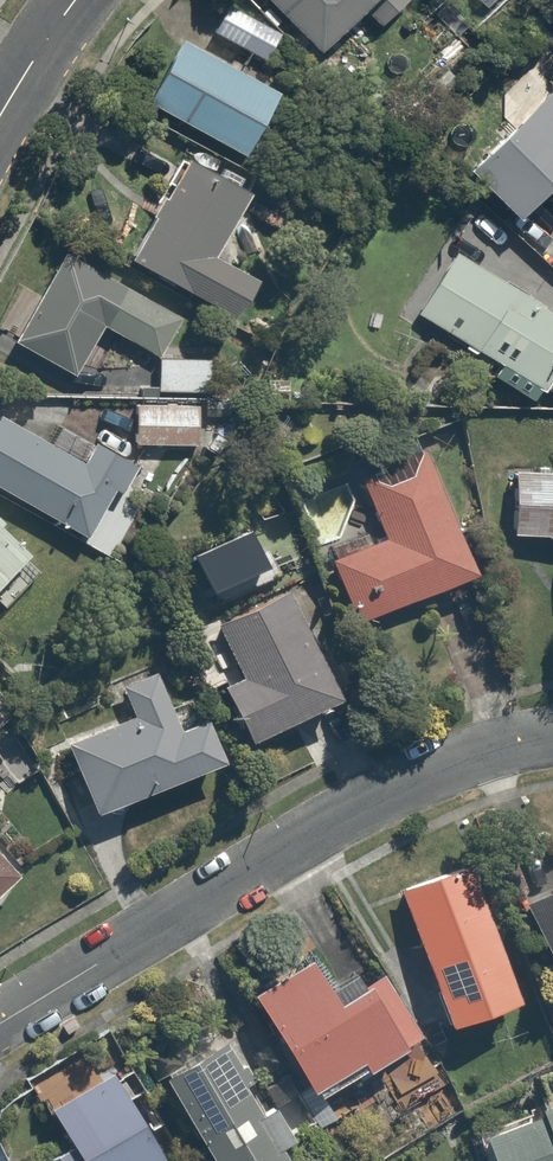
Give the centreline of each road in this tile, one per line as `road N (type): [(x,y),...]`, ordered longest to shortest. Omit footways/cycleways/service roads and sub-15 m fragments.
road 1 (residential): [(0,1023),(471,761),(552,738)]
road 2 (residential): [(0,114),(76,0)]

